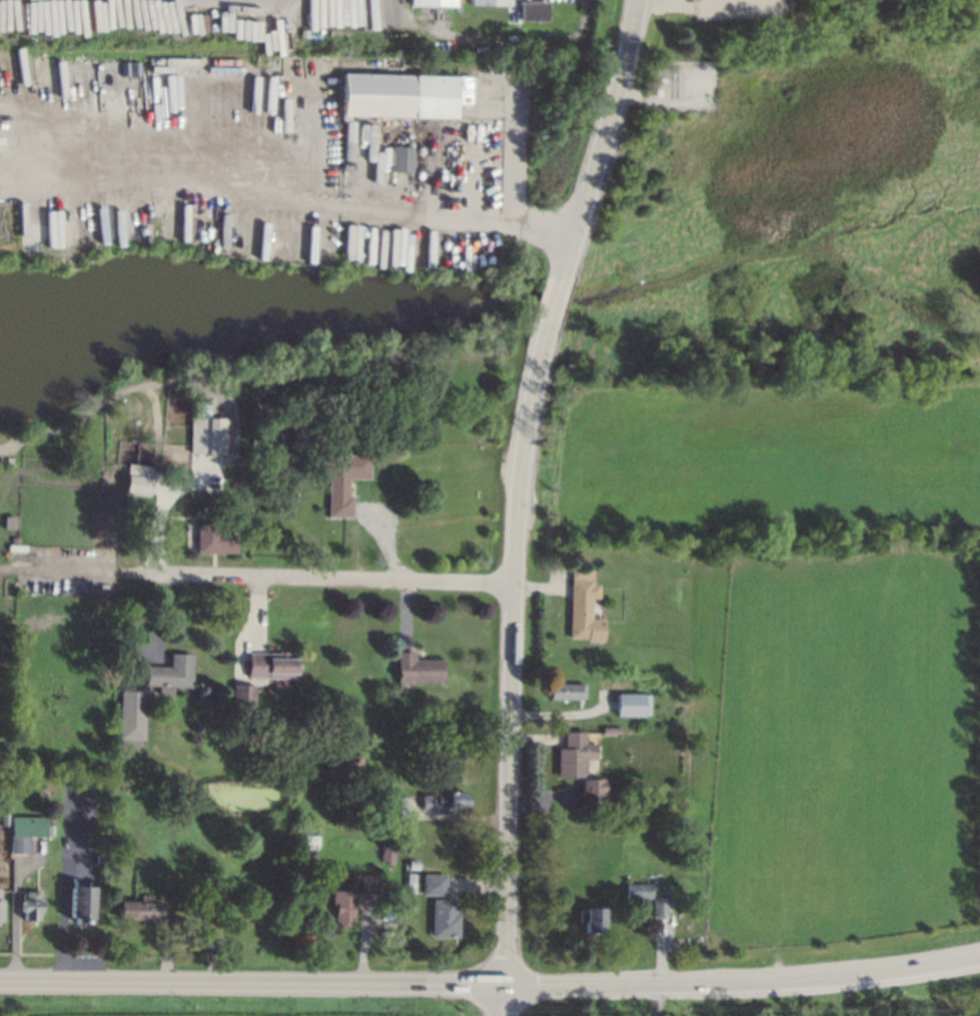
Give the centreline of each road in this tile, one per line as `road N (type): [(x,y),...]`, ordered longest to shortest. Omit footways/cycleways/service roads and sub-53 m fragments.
road 1 (tertiary): [(0,983),(730,985),(979,959)]
road 2 (secondary): [(503,1015),(513,512),(547,340)]
road 3 (residential): [(121,575),(511,585)]
road 4 (secondary): [(563,278),(623,70)]

